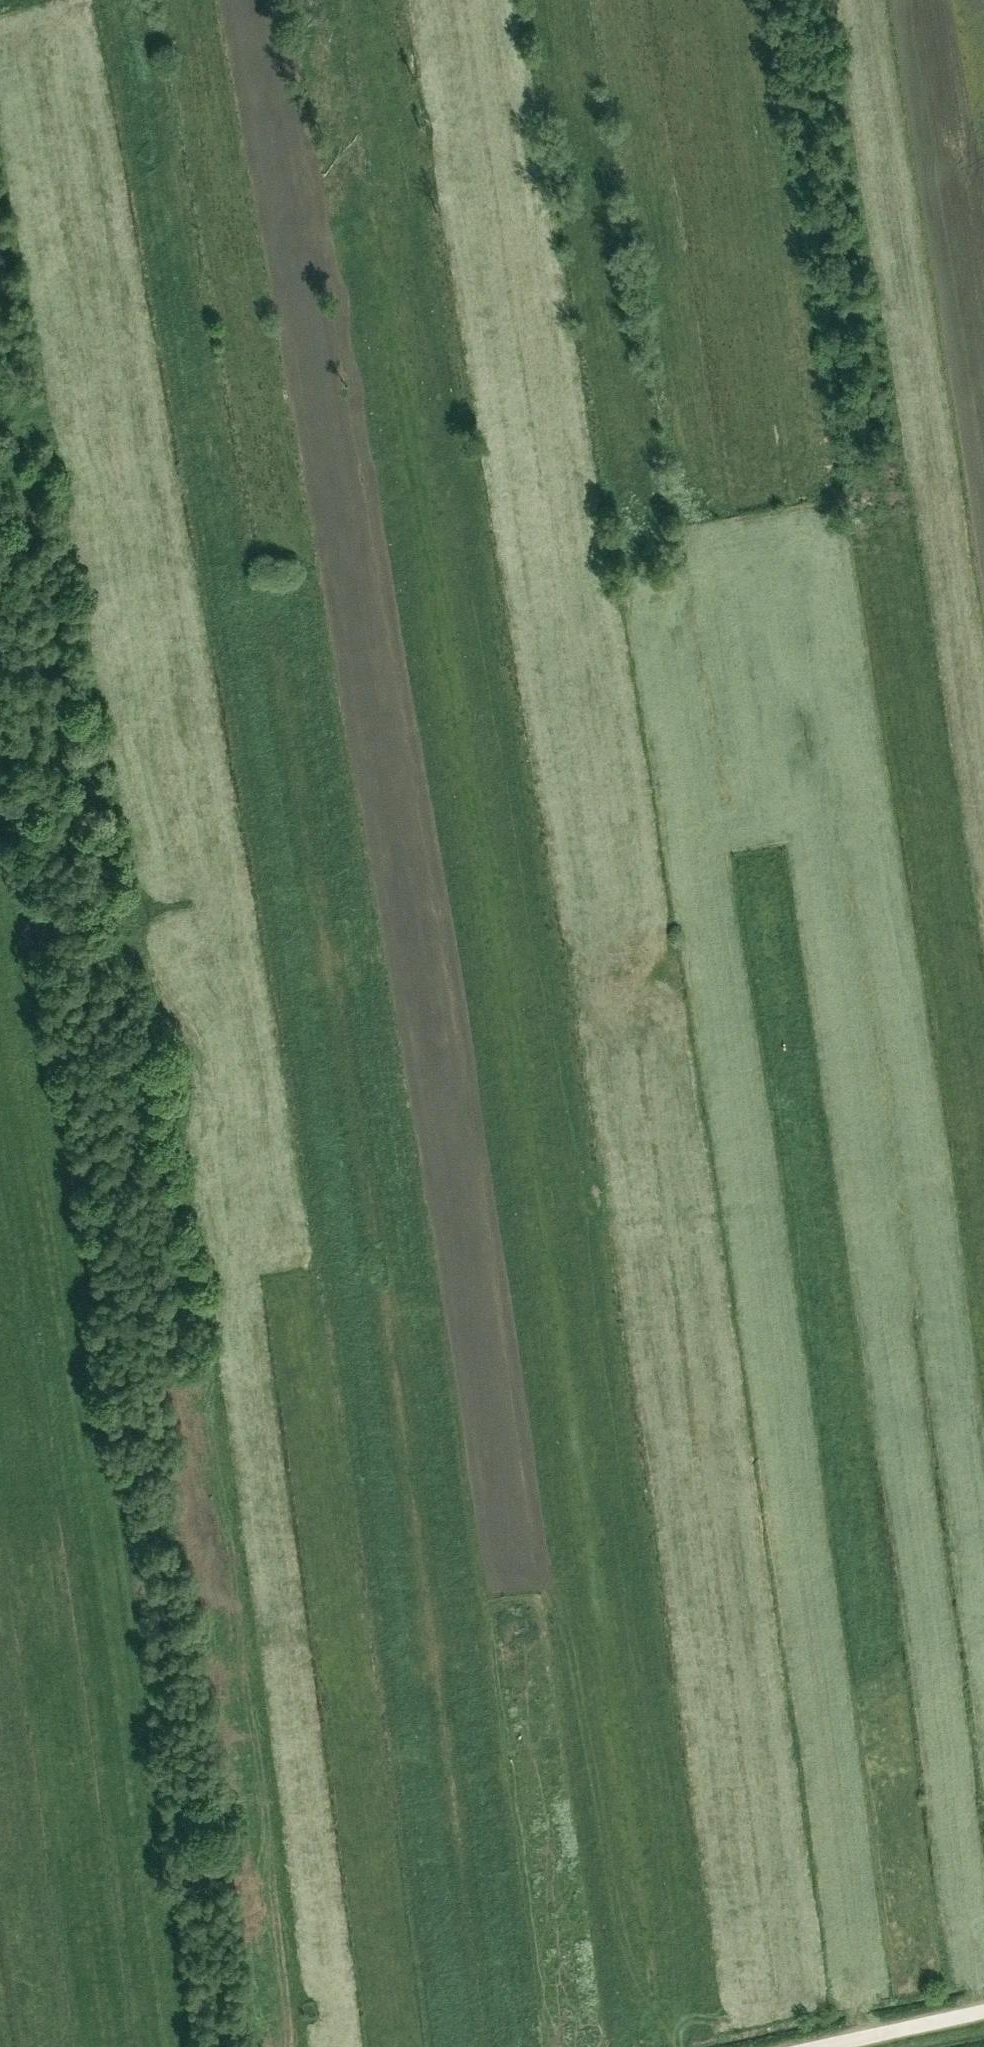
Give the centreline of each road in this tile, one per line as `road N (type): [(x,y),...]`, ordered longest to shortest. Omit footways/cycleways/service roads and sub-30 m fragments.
road 1 (unclassified): [(821,2046),(983,2011)]

